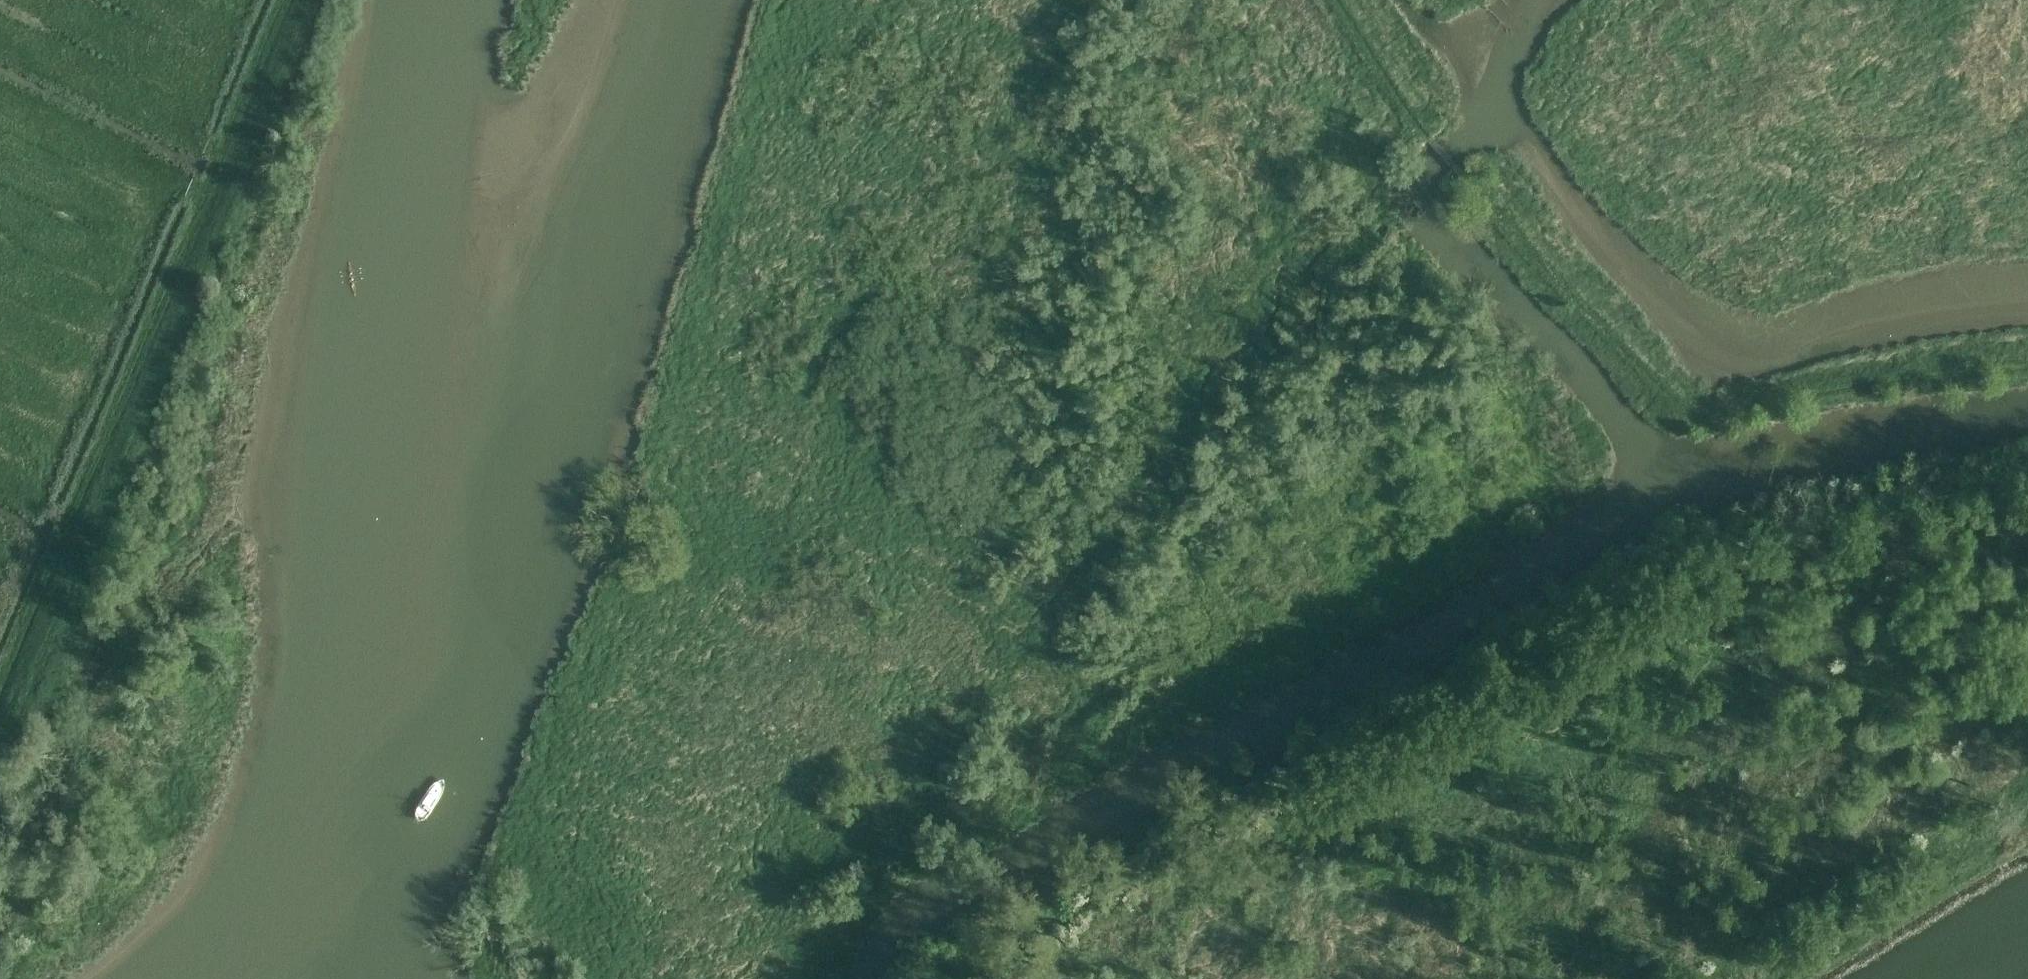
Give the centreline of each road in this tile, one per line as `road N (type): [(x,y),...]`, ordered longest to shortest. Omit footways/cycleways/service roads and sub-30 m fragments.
road 1 (track): [(0,703),(292,0)]

